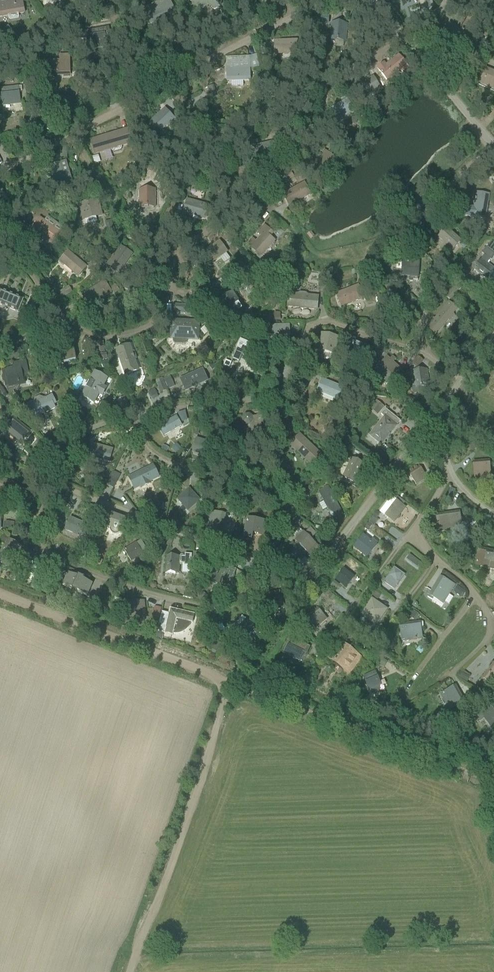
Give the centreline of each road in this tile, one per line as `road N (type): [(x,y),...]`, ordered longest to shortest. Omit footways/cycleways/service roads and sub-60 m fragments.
road 1 (track): [(226,681),(180,839),(128,971)]
road 2 (track): [(226,681),(493,781)]
road 3 (track): [(0,595),(226,681)]

